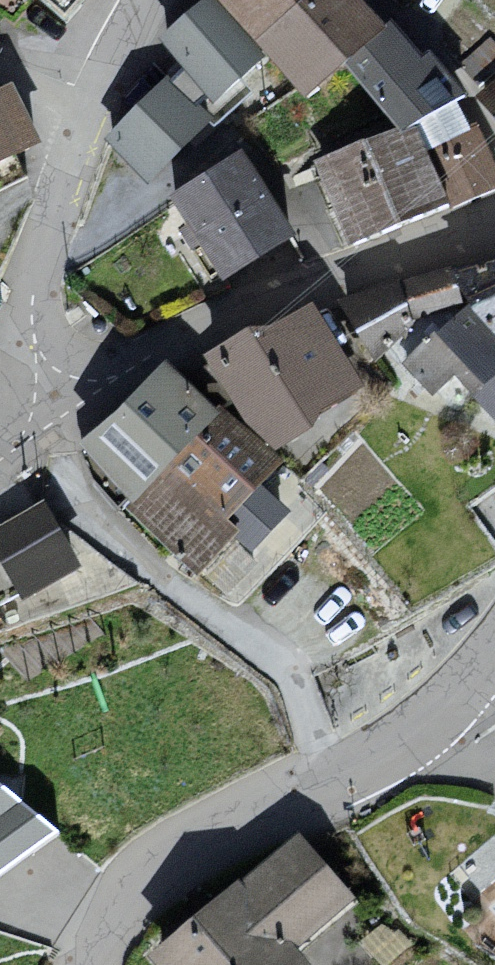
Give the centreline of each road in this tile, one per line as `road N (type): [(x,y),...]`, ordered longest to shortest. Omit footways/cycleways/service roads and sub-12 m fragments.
road 1 (residential): [(331,783),(290,676),(93,521),(66,473),(51,404)]
road 2 (residential): [(51,404),(177,339),(388,253),(494,224)]
road 3 (residential): [(331,783),(154,859),(104,912),(77,964)]
road 4 (residential): [(51,404),(32,325),(34,273),(91,111)]
road 5 (residential): [(494,641),(434,719),(331,783)]
road 6 (residential): [(91,111),(148,0)]

